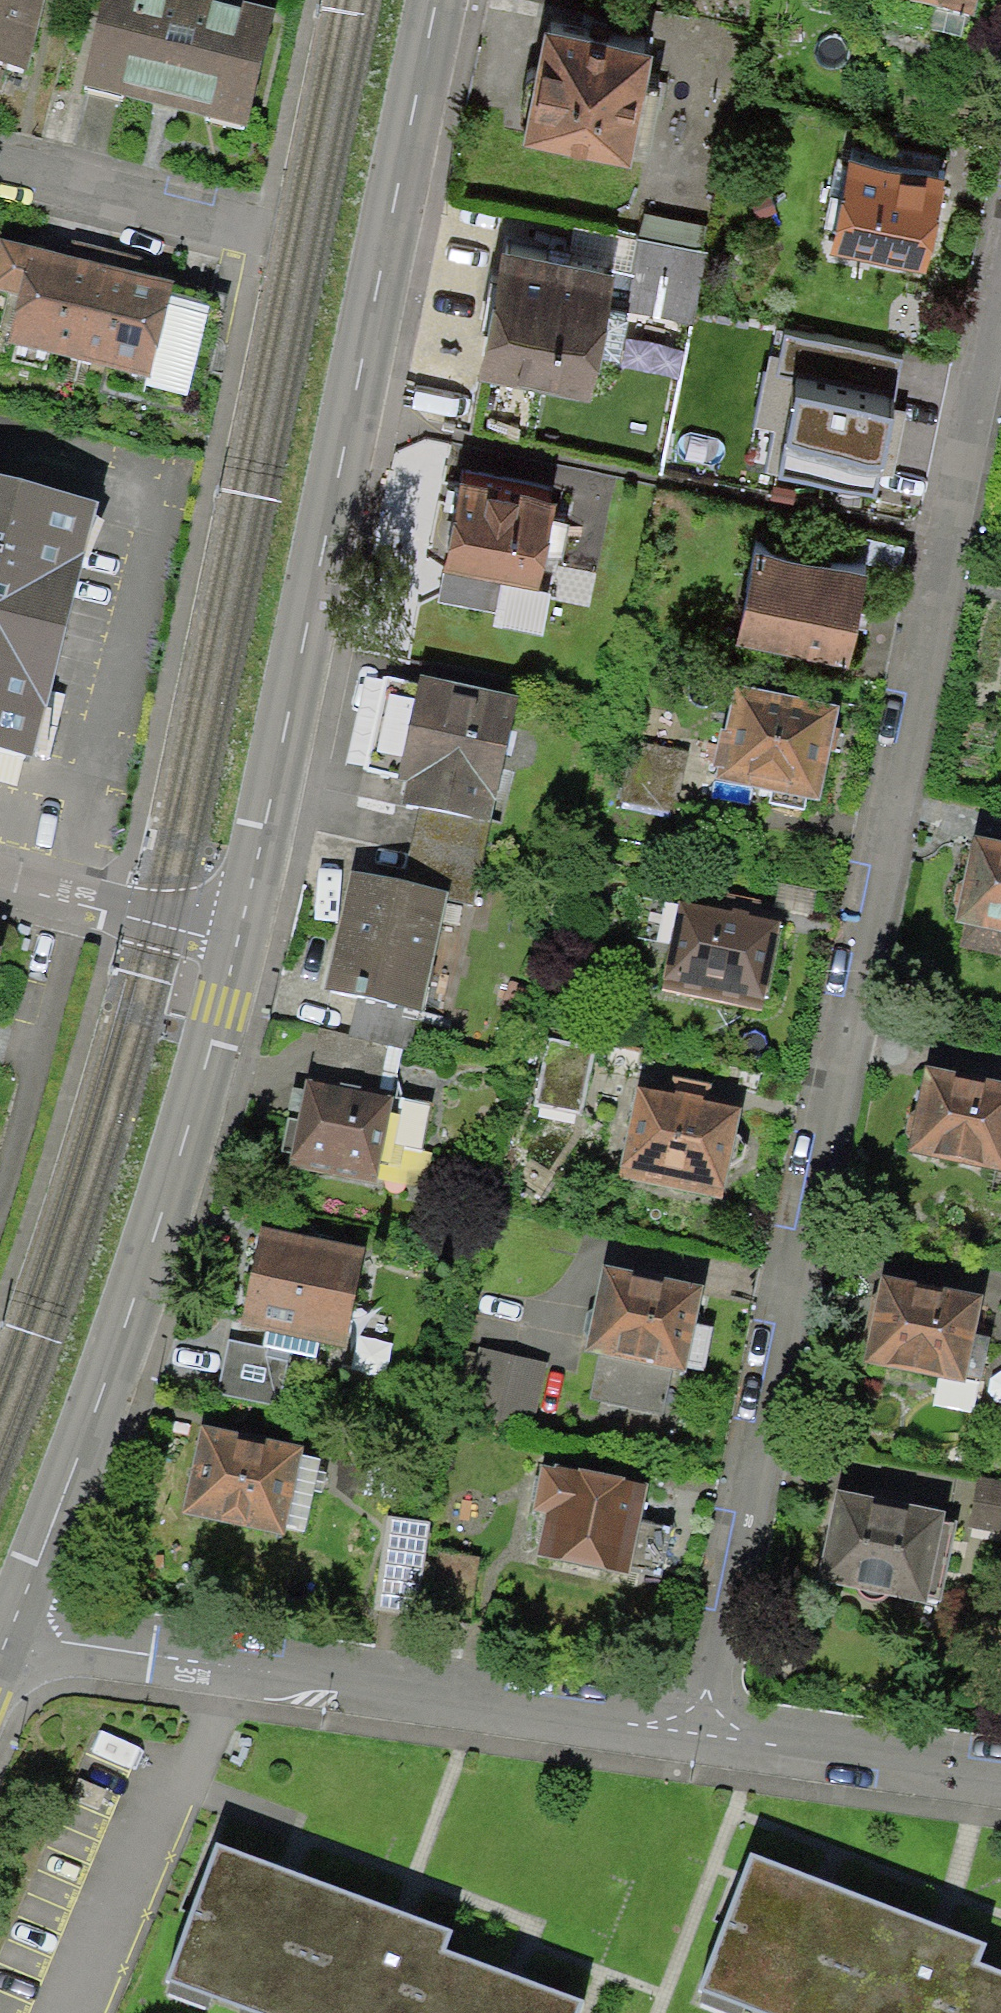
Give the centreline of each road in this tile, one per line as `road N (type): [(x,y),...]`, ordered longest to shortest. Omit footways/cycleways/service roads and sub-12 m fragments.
road 1 (residential): [(1000,264),(697,1734)]
road 2 (tertiary): [(235,939),(436,0)]
road 3 (tertiary): [(9,1633),(156,1235),(235,939)]
road 4 (residential): [(9,1633),(697,1734)]
road 5 (residential): [(697,1734),(1000,1781)]
road 6 (residential): [(257,230),(0,167)]
road 7 (residential): [(235,939),(0,880)]

